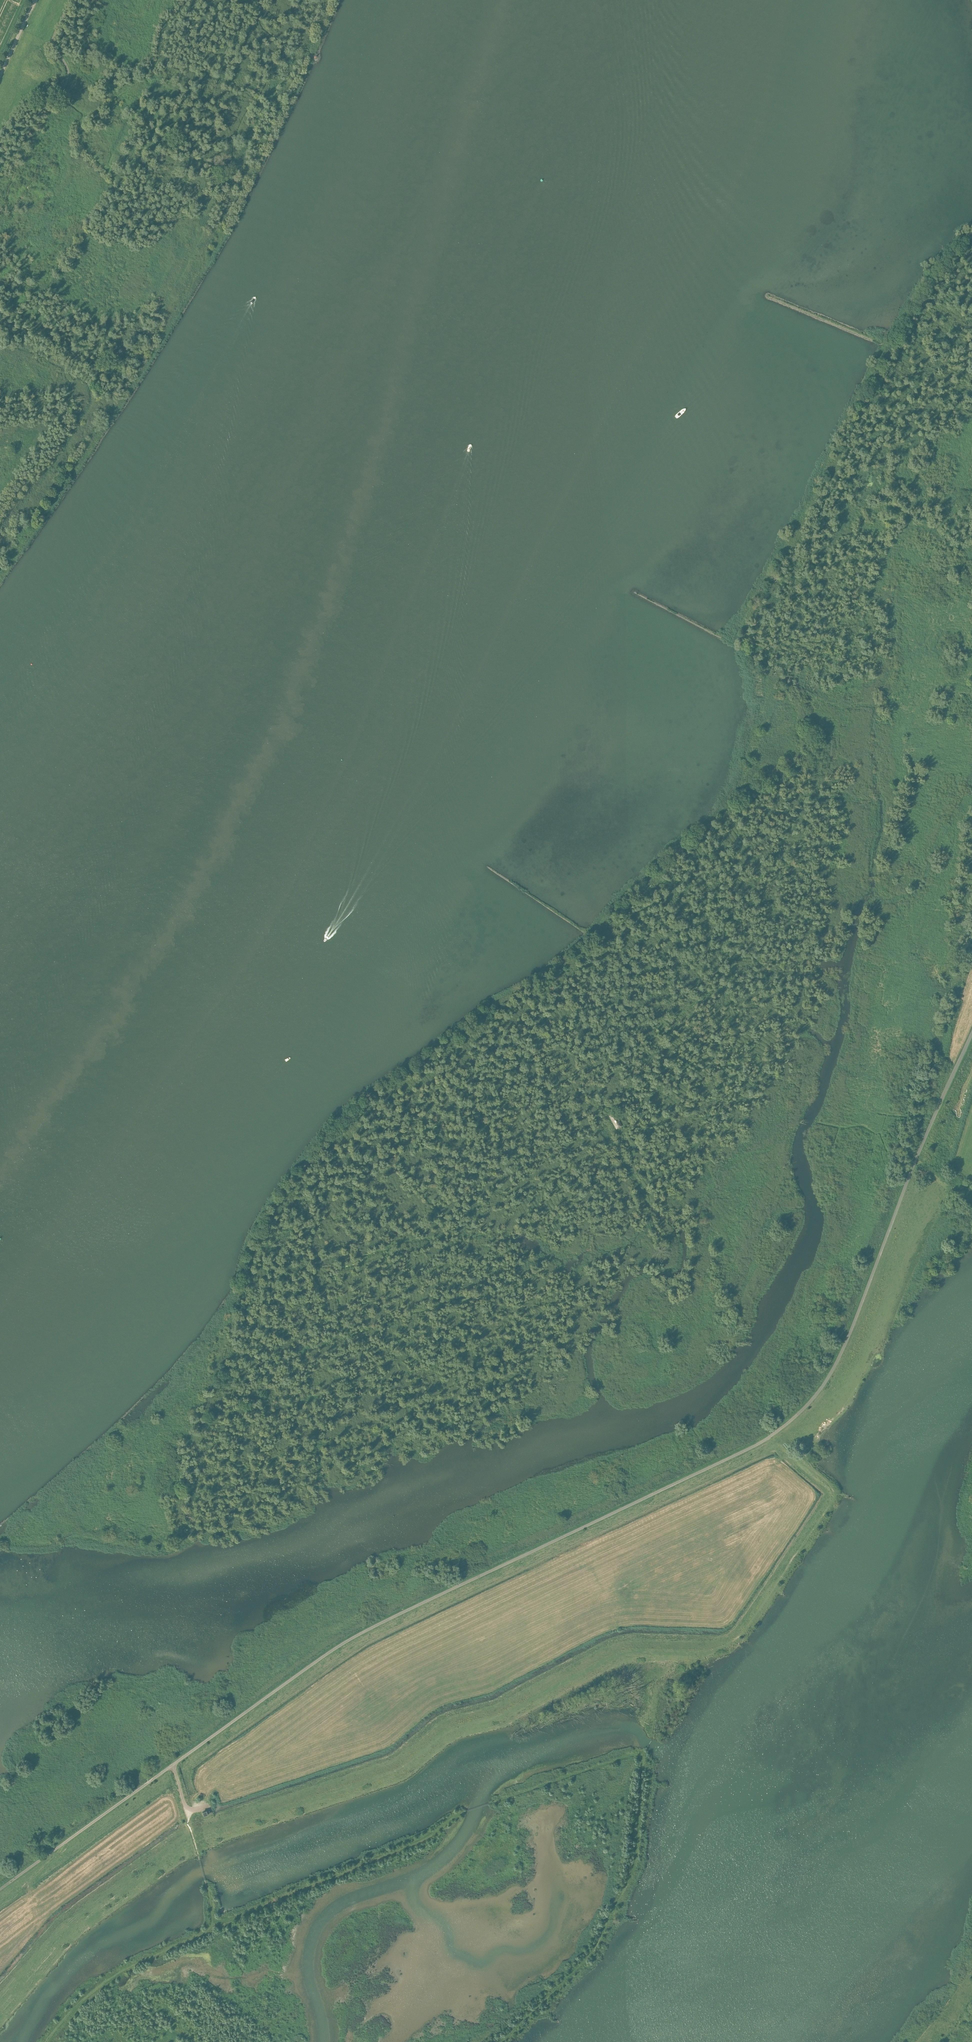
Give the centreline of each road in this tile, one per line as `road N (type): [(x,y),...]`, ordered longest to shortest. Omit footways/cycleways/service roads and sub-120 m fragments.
road 1 (unclassified): [(149,1782),(353,1637),(790,1422),(842,1350),(971,1036)]

